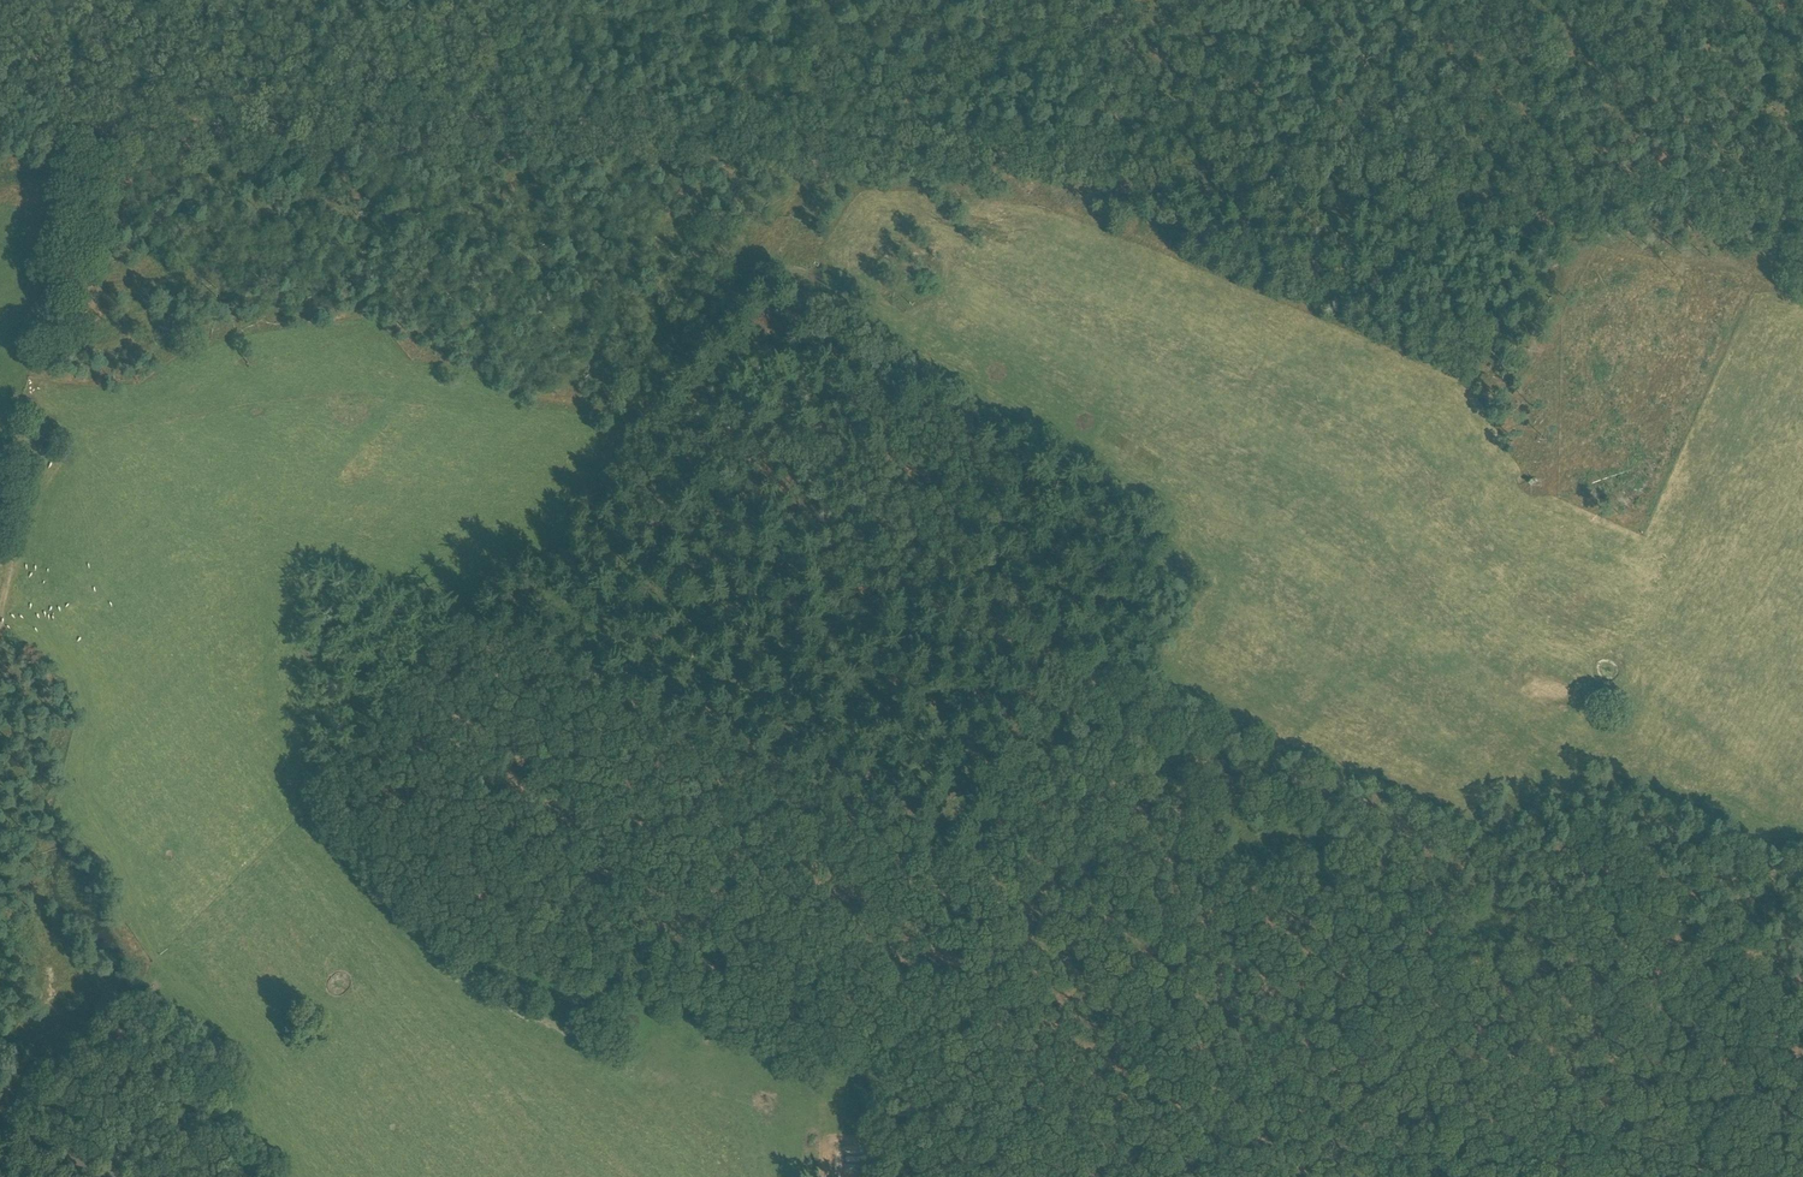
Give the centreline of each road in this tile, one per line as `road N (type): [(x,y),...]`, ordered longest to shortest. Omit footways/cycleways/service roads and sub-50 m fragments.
road 1 (track): [(0,81),(1295,175),(1802,223)]
road 2 (track): [(829,140),(757,296),(650,412)]

